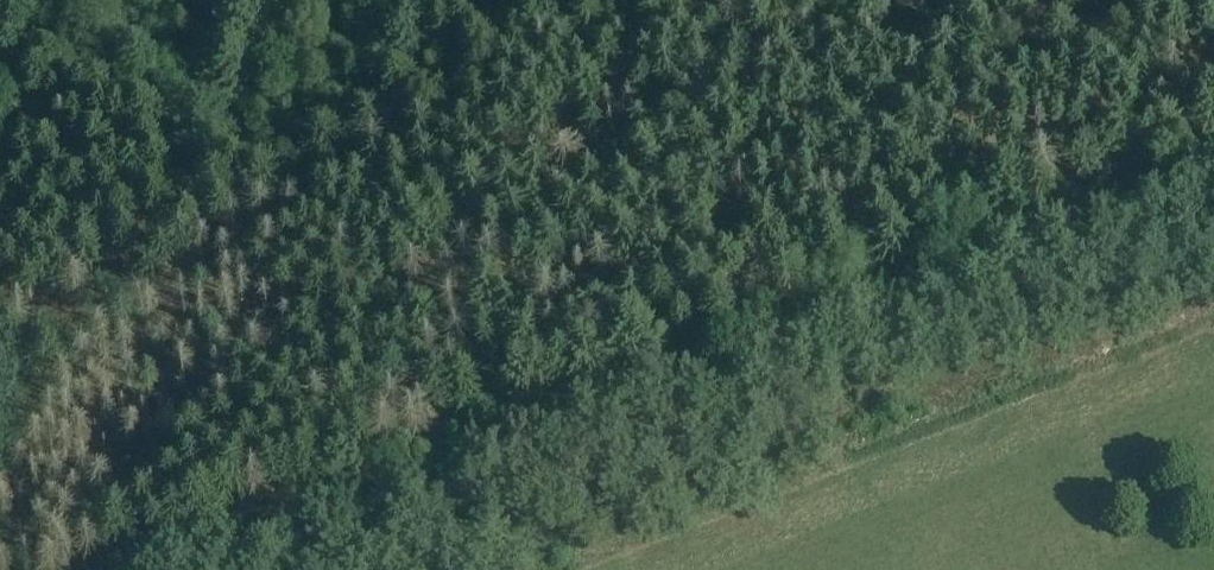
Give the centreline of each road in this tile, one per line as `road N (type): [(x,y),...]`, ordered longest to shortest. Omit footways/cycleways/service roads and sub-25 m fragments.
road 1 (track): [(1213,175),(193,569)]
road 2 (track): [(0,479),(84,334),(197,189),(263,55),(271,0)]

